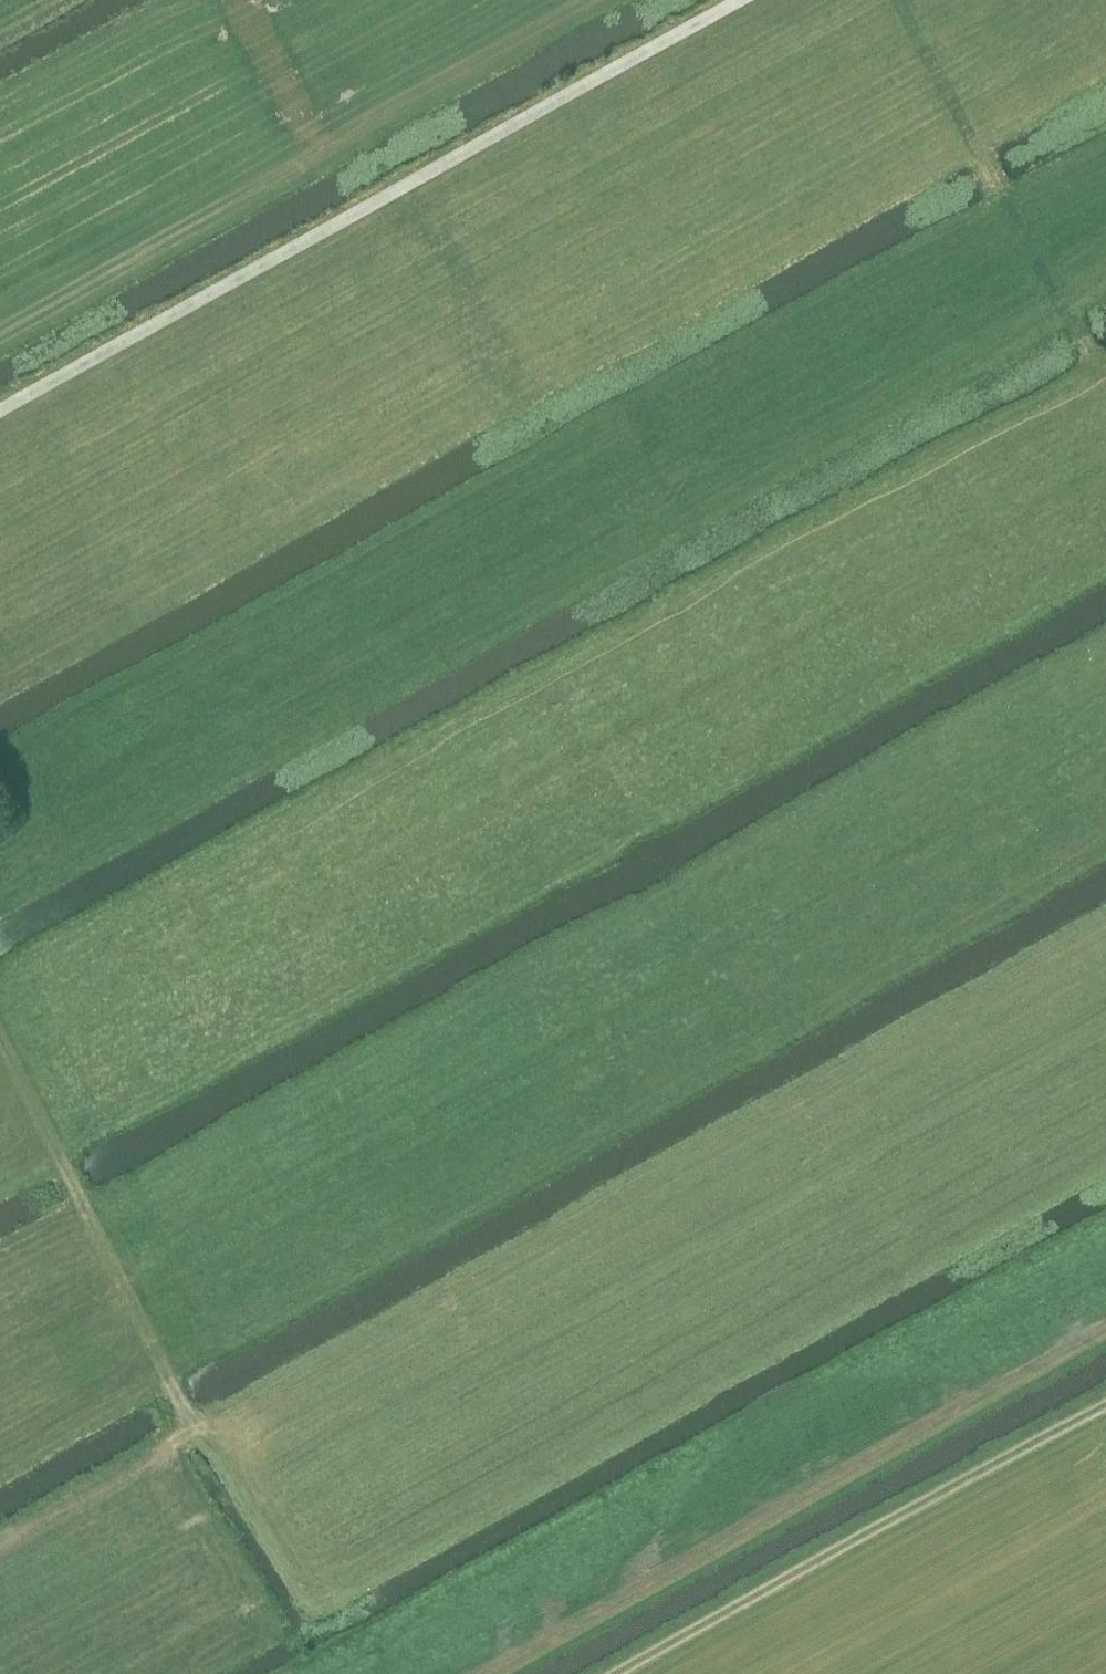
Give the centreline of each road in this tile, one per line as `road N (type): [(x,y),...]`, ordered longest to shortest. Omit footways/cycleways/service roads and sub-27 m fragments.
road 1 (track): [(739,0),(0,412)]
road 2 (track): [(1105,1406),(621,1673)]

